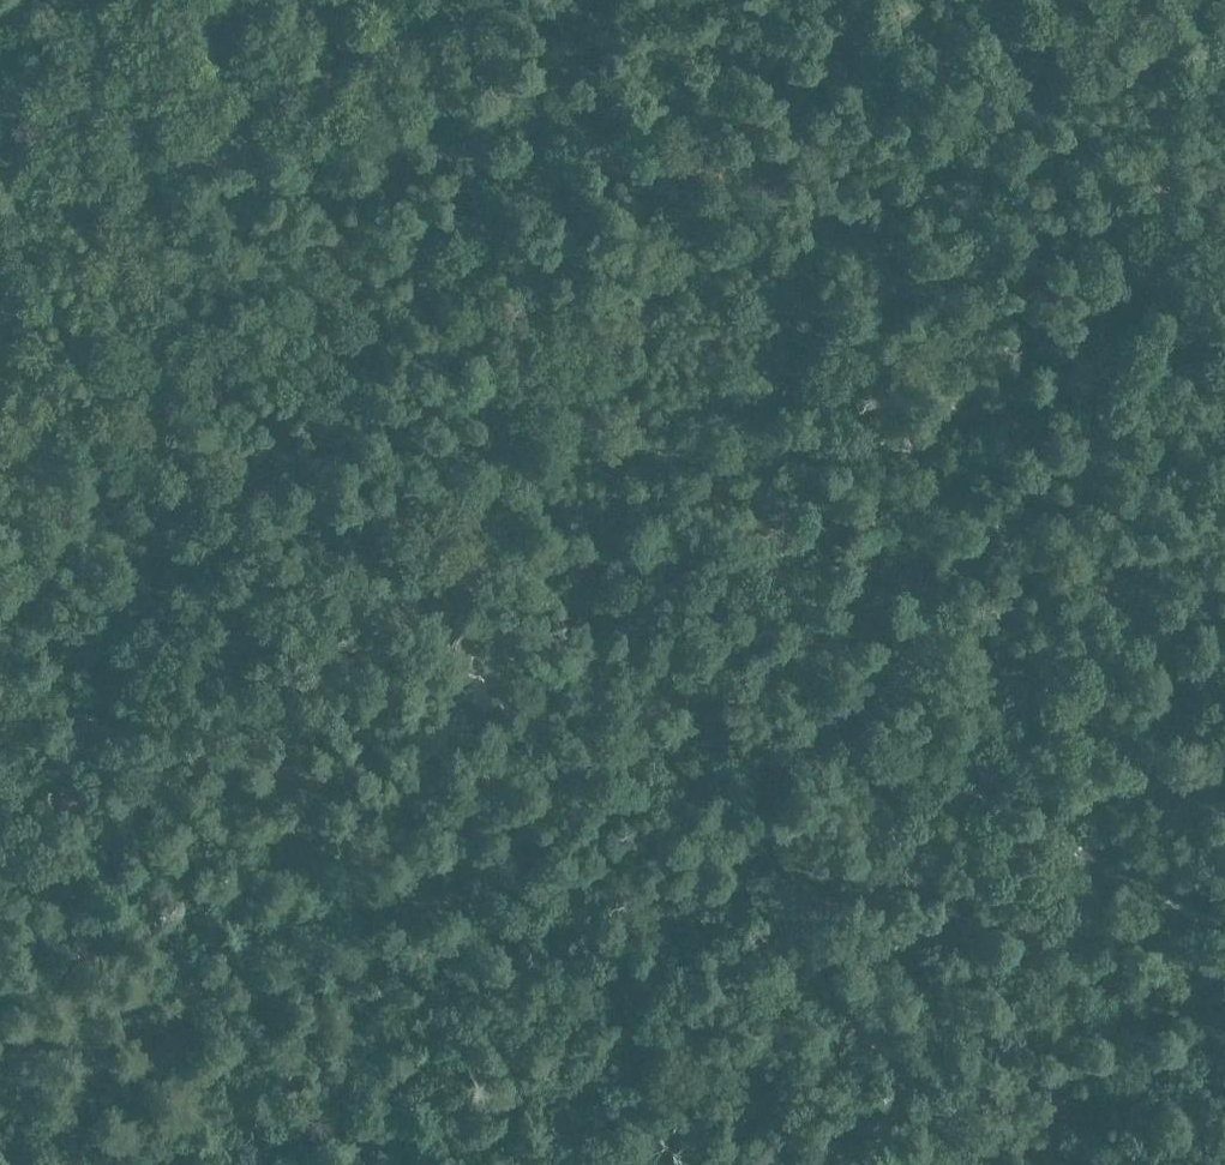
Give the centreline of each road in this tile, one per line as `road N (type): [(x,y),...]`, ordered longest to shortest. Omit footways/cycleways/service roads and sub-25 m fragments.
road 1 (track): [(973,473),(916,445),(705,457),(655,451),(595,427),(432,296),(352,212),(292,171),(231,152)]
road 2 (track): [(1224,931),(1088,859),(983,780),(970,758),(958,705),(1007,578),(1008,549),(995,501),(973,473)]
road 3 (track): [(1088,859),(1110,942),(1116,1017),(1102,1077),(968,1164)]
road 4 (track): [(231,152),(197,145),(161,121),(134,92),(84,0)]

